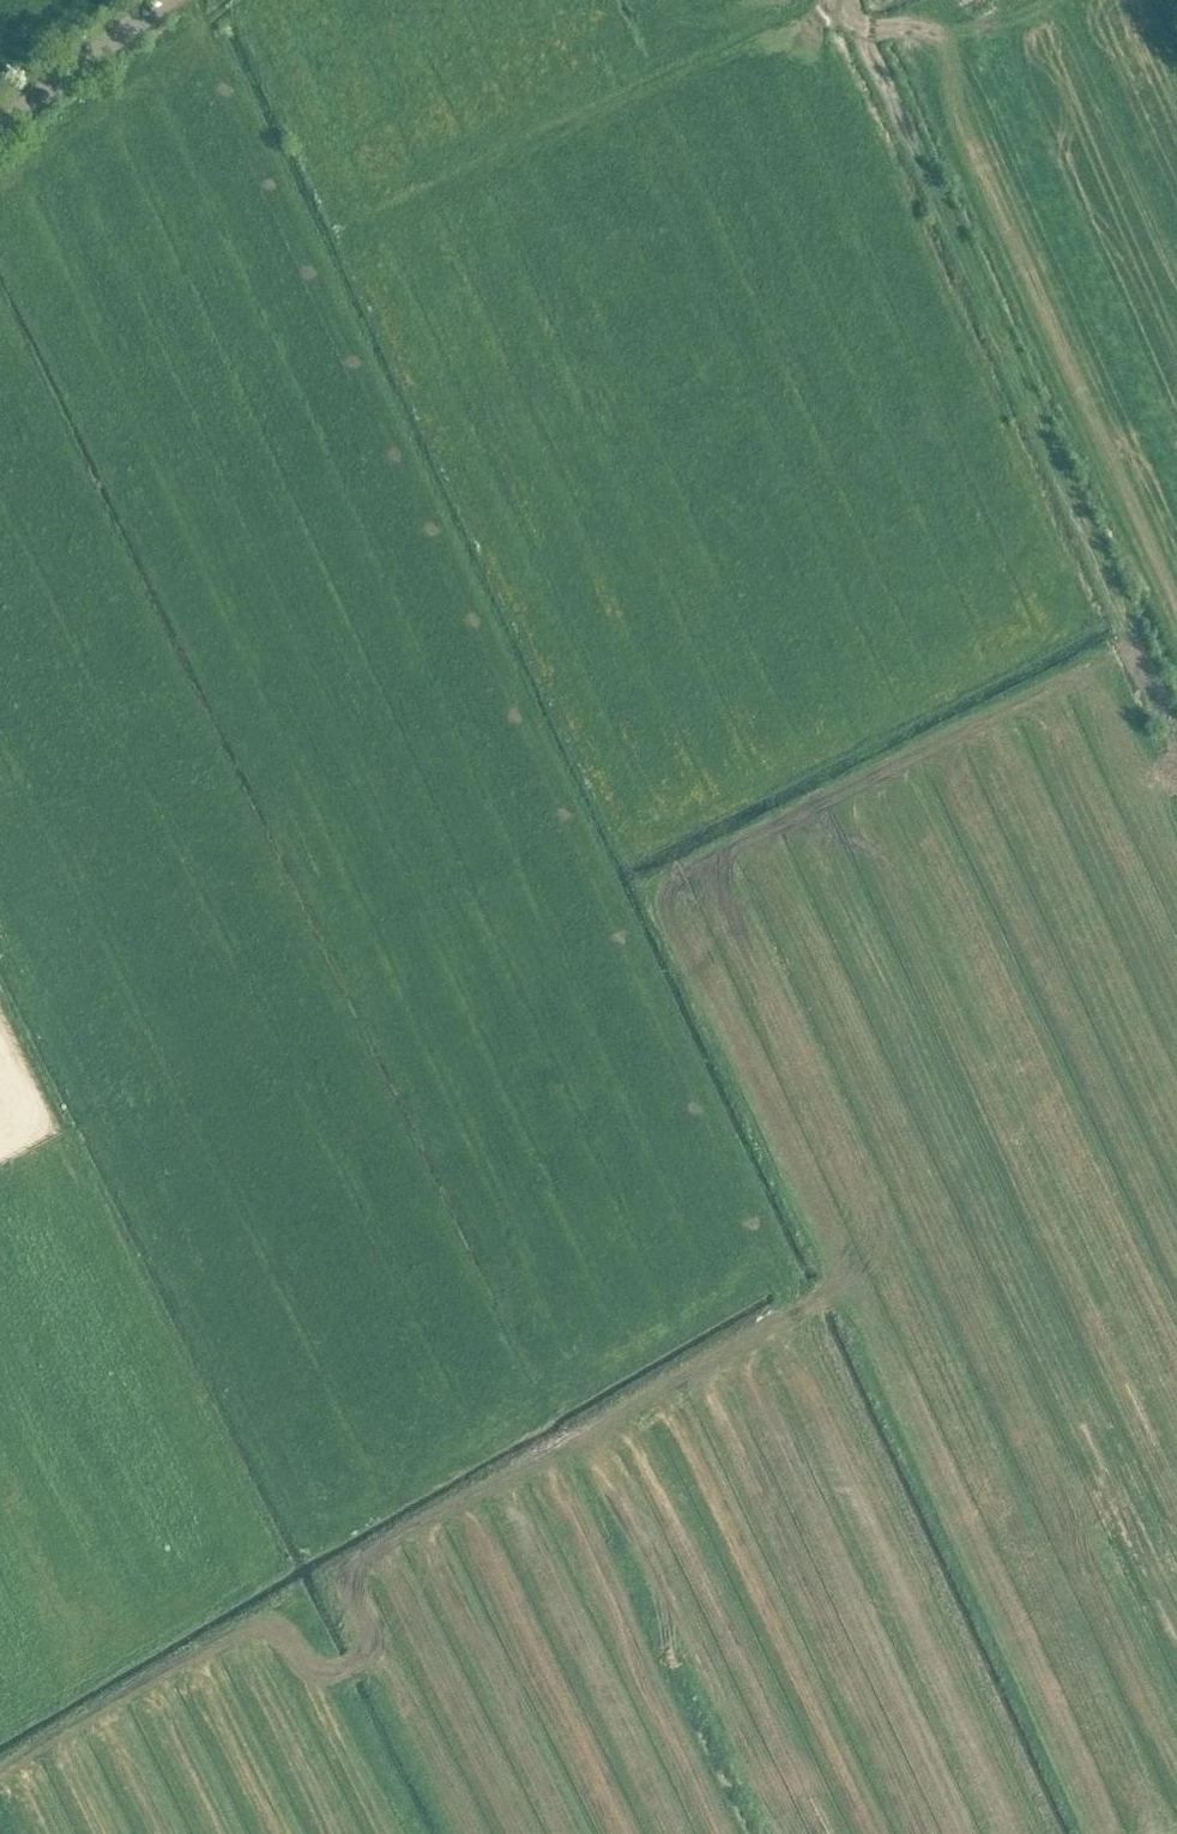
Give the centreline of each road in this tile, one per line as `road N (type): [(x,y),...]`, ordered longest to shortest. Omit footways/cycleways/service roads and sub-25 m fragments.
road 1 (unclassified): [(0,128),(166,0)]

